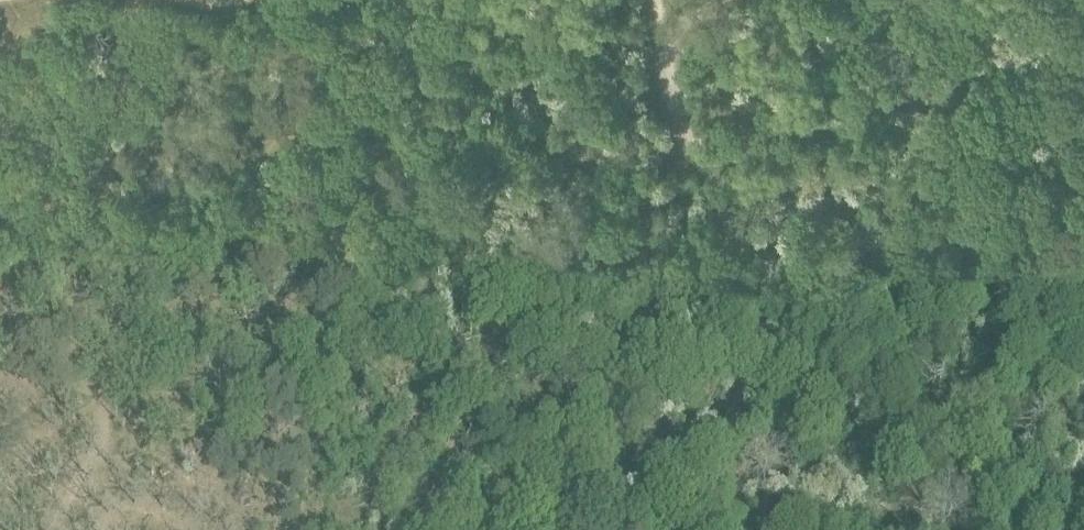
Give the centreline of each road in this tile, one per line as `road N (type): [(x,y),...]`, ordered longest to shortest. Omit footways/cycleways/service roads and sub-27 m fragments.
road 1 (track): [(744,285),(685,126),(655,0)]
road 2 (track): [(725,529),(729,417),(759,332),(744,285)]

